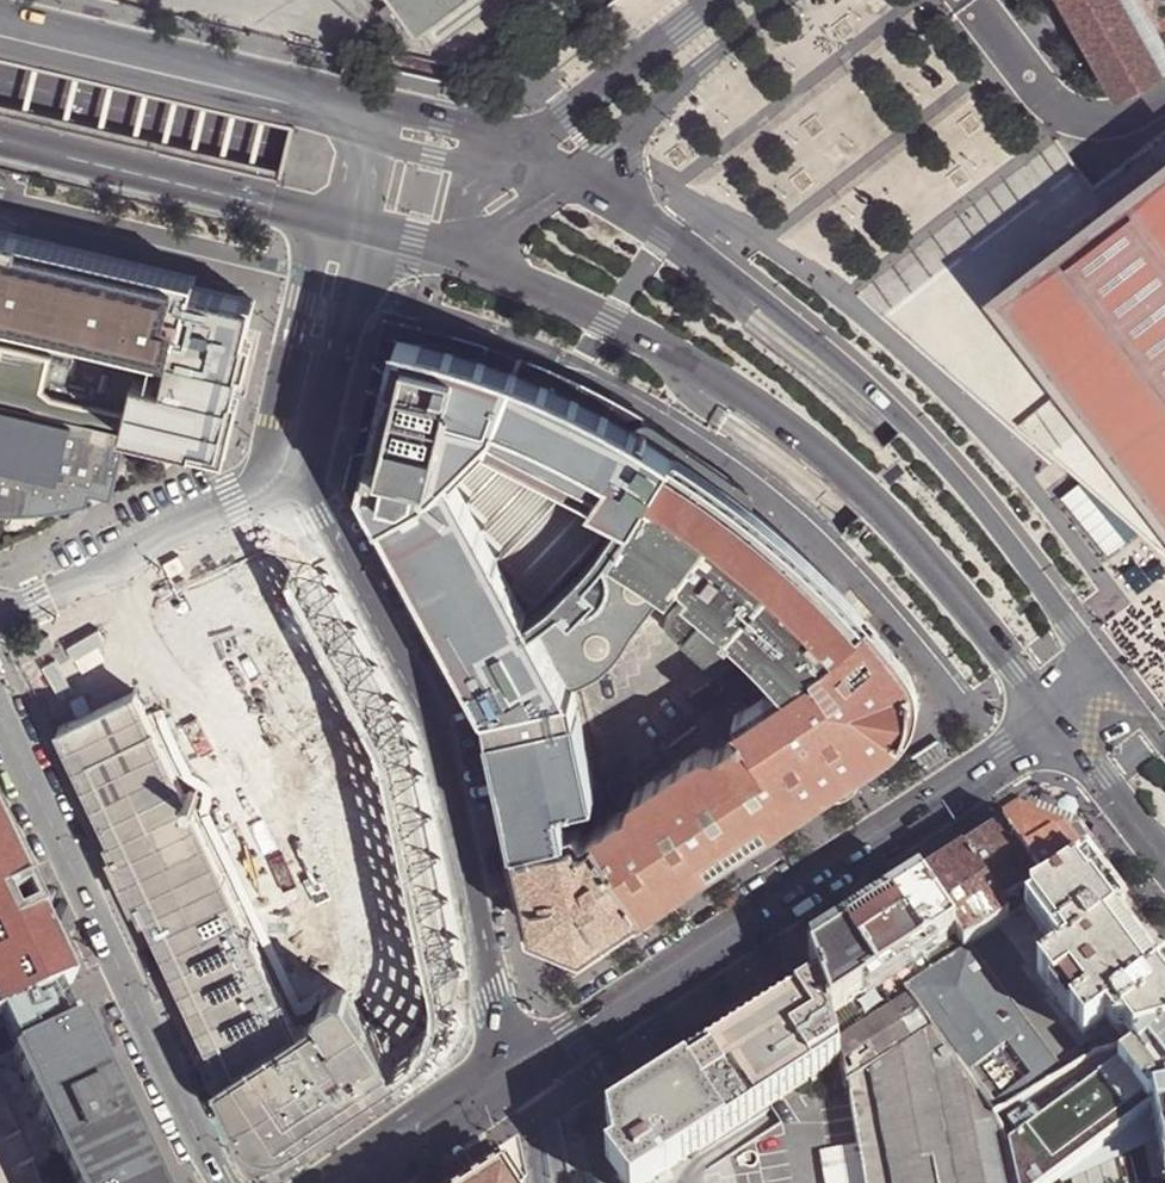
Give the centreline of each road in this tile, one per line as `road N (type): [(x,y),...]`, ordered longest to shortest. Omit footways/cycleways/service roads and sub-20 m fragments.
road 1 (secondary): [(1164,740),(877,454),(542,218),(0,84)]
road 2 (secondary): [(457,253),(655,343),(834,460),(962,596),(1063,726)]
road 3 (secondary): [(1123,703),(982,506),(878,398),(761,300),(577,173)]
road 4 (secondary): [(514,1076),(487,1009),(427,728),(283,463)]
road 5 (secondary): [(1063,726),(514,1076)]
road 6 (residential): [(0,715),(218,1182)]
road 7 (secondary): [(360,101),(0,19)]
road 8 (secondary): [(0,141),(326,220)]
road 9 (residential): [(283,463),(269,486),(237,506),(38,603),(0,610)]
road 10 (residential): [(577,173),(784,0)]
road 11 (residential): [(721,0),(527,149)]
road 12 (secondary): [(514,1076),(347,1182)]
road 13 (secondary): [(527,149),(360,101)]
road 14 (secondary): [(1063,726),(1164,859)]
road 15 (secondary): [(307,379),(337,353),(364,230)]
road 16 (secondary): [(326,220),(297,345),(307,379)]
road 17 (residential): [(457,253),(577,173)]
road 18 (residential): [(527,149),(477,187),(457,253)]
road 19 (secondary): [(364,230),(360,101)]

